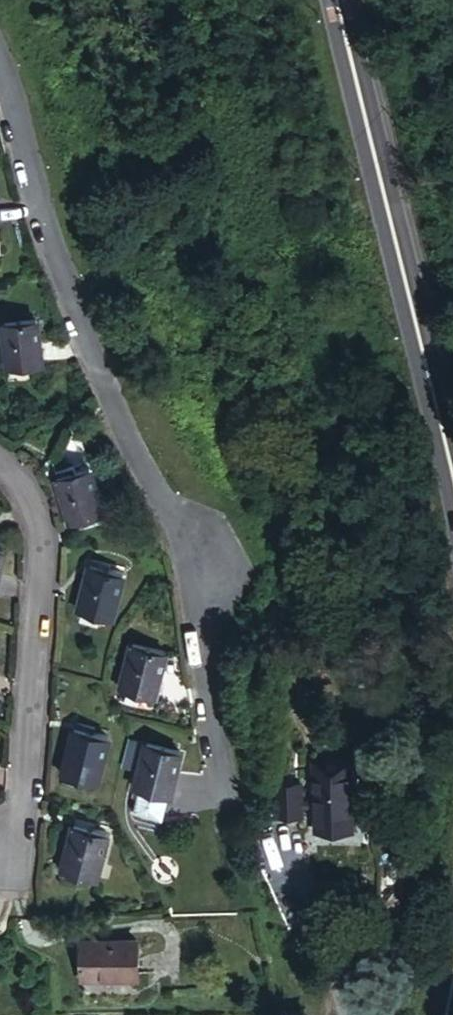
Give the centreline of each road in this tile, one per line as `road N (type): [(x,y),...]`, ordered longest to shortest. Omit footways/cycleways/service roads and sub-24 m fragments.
road 1 (residential): [(0,86),(52,252),(109,392),(179,526),(211,747)]
road 2 (secondary): [(452,485),(335,0)]
road 3 (residential): [(0,475),(33,537),(16,808),(0,845)]

